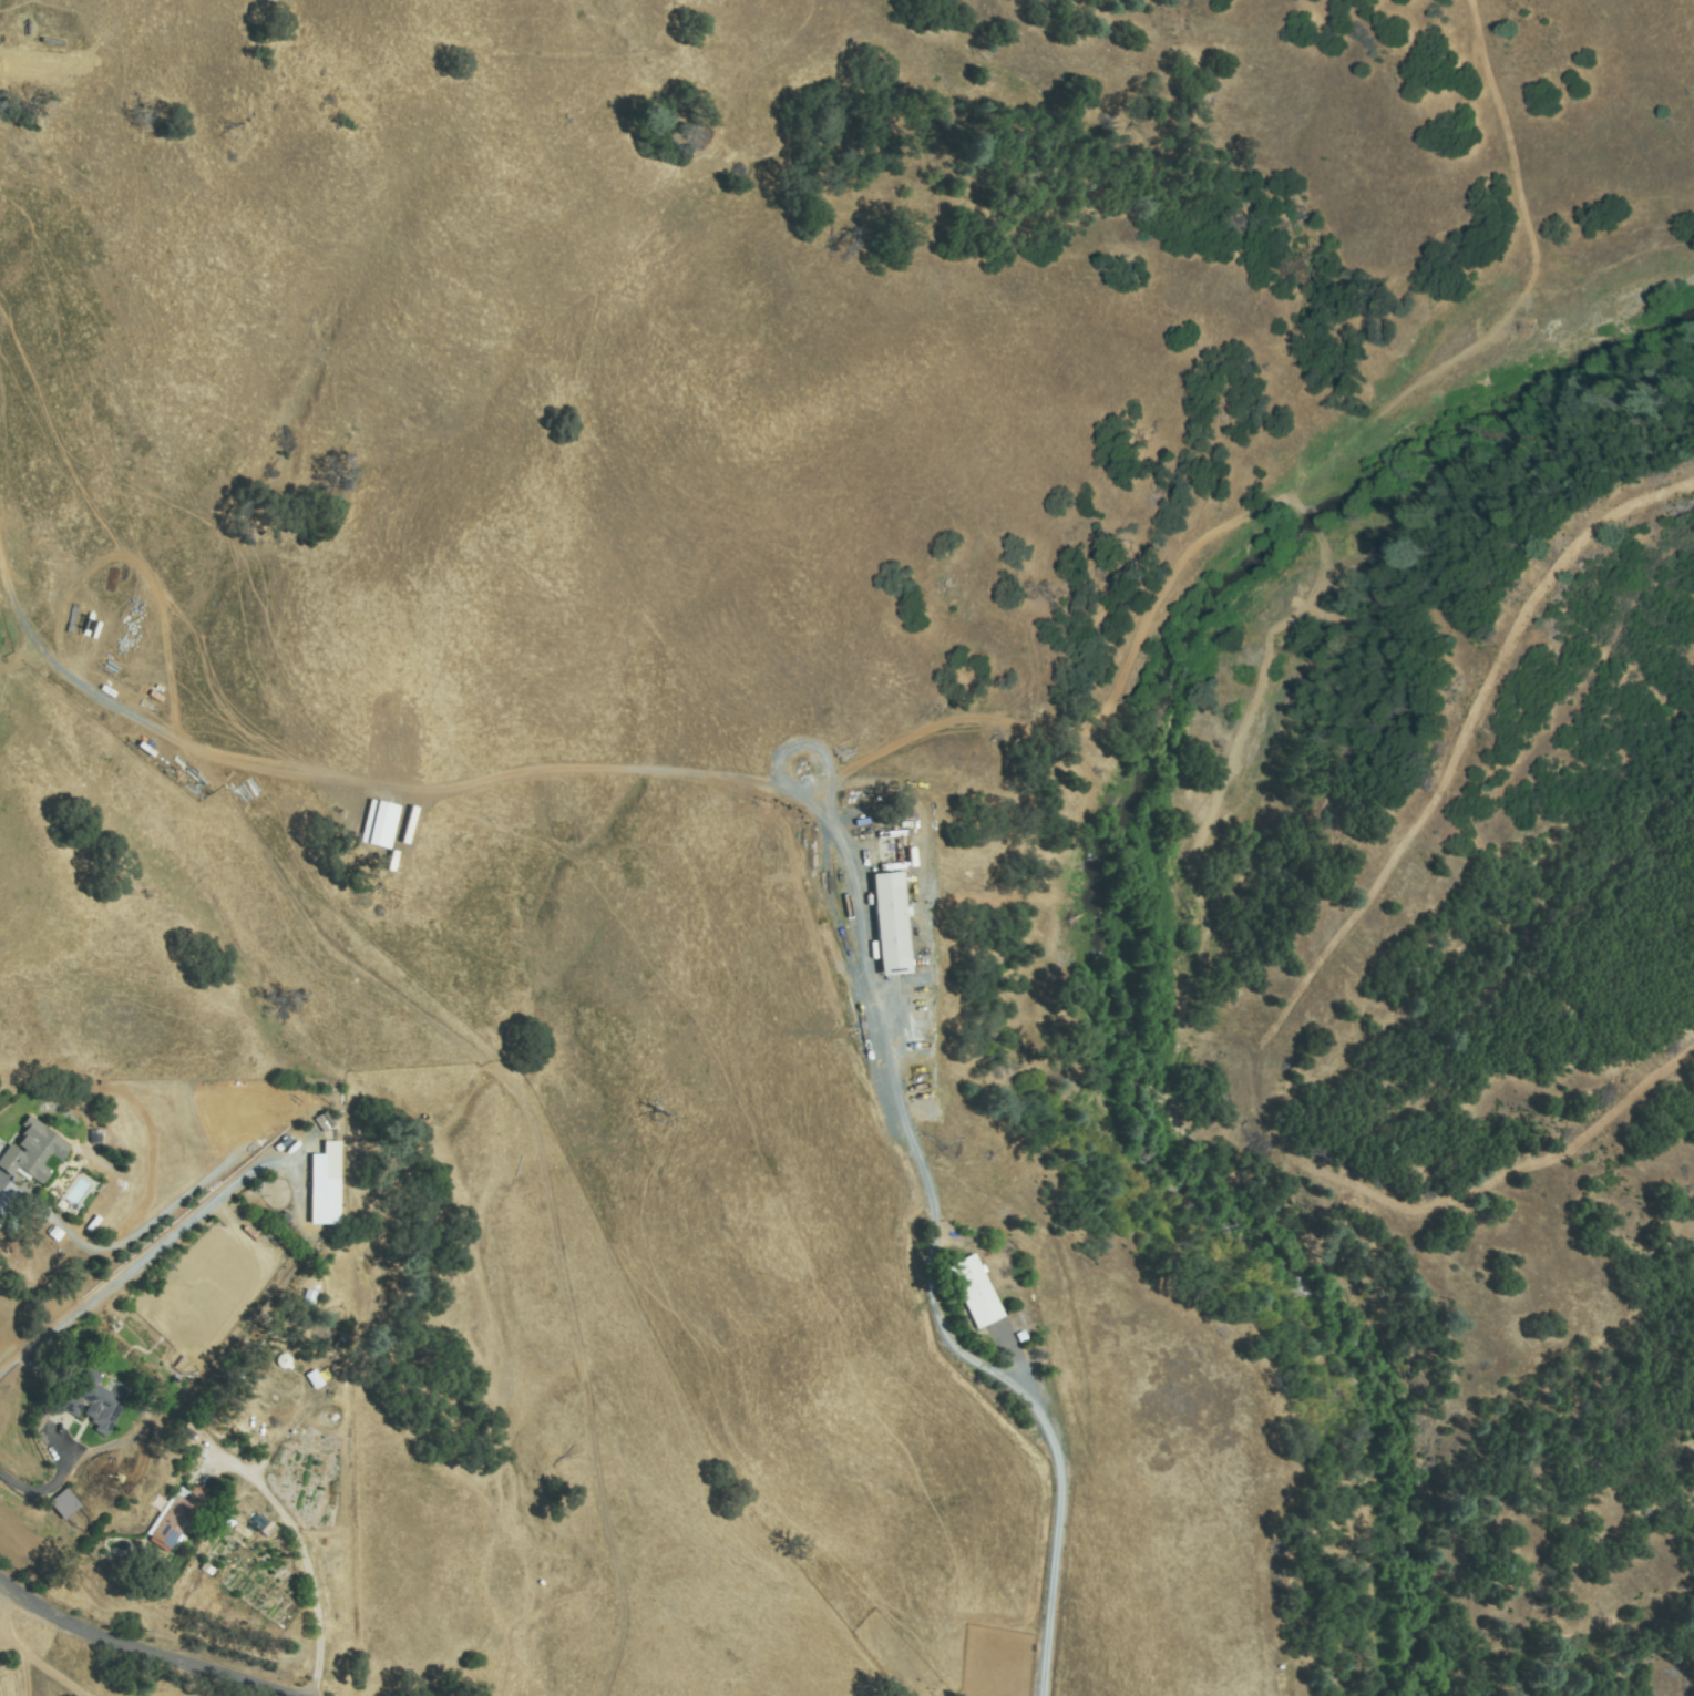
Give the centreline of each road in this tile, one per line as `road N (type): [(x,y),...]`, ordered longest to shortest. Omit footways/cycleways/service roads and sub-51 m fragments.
road 1 (tertiary): [(284,1695),(105,1641),(0,1582)]

